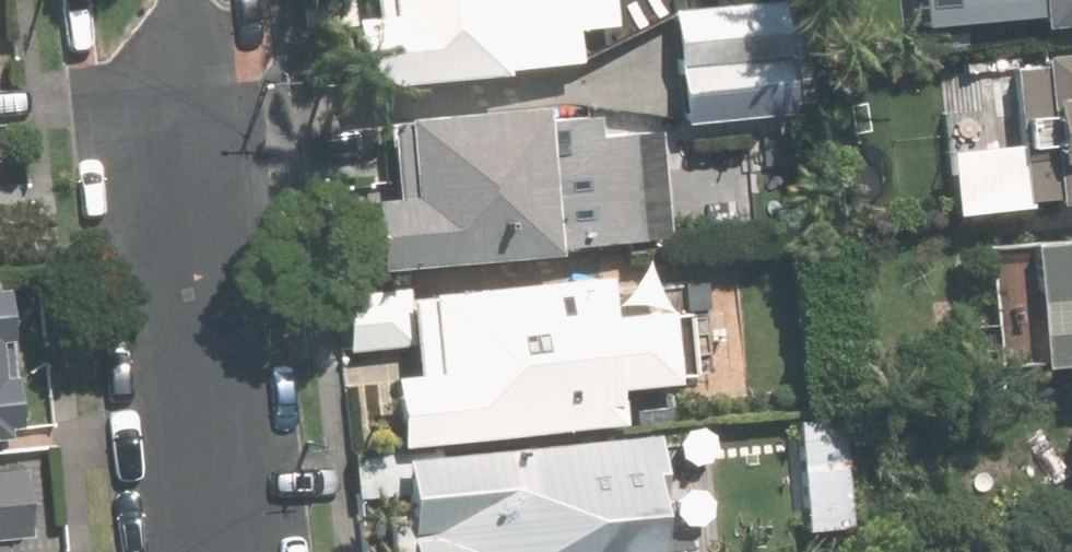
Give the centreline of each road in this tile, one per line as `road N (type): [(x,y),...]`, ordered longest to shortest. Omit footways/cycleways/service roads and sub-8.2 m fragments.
road 1 (residential): [(181,0),(165,117),(213,551)]

